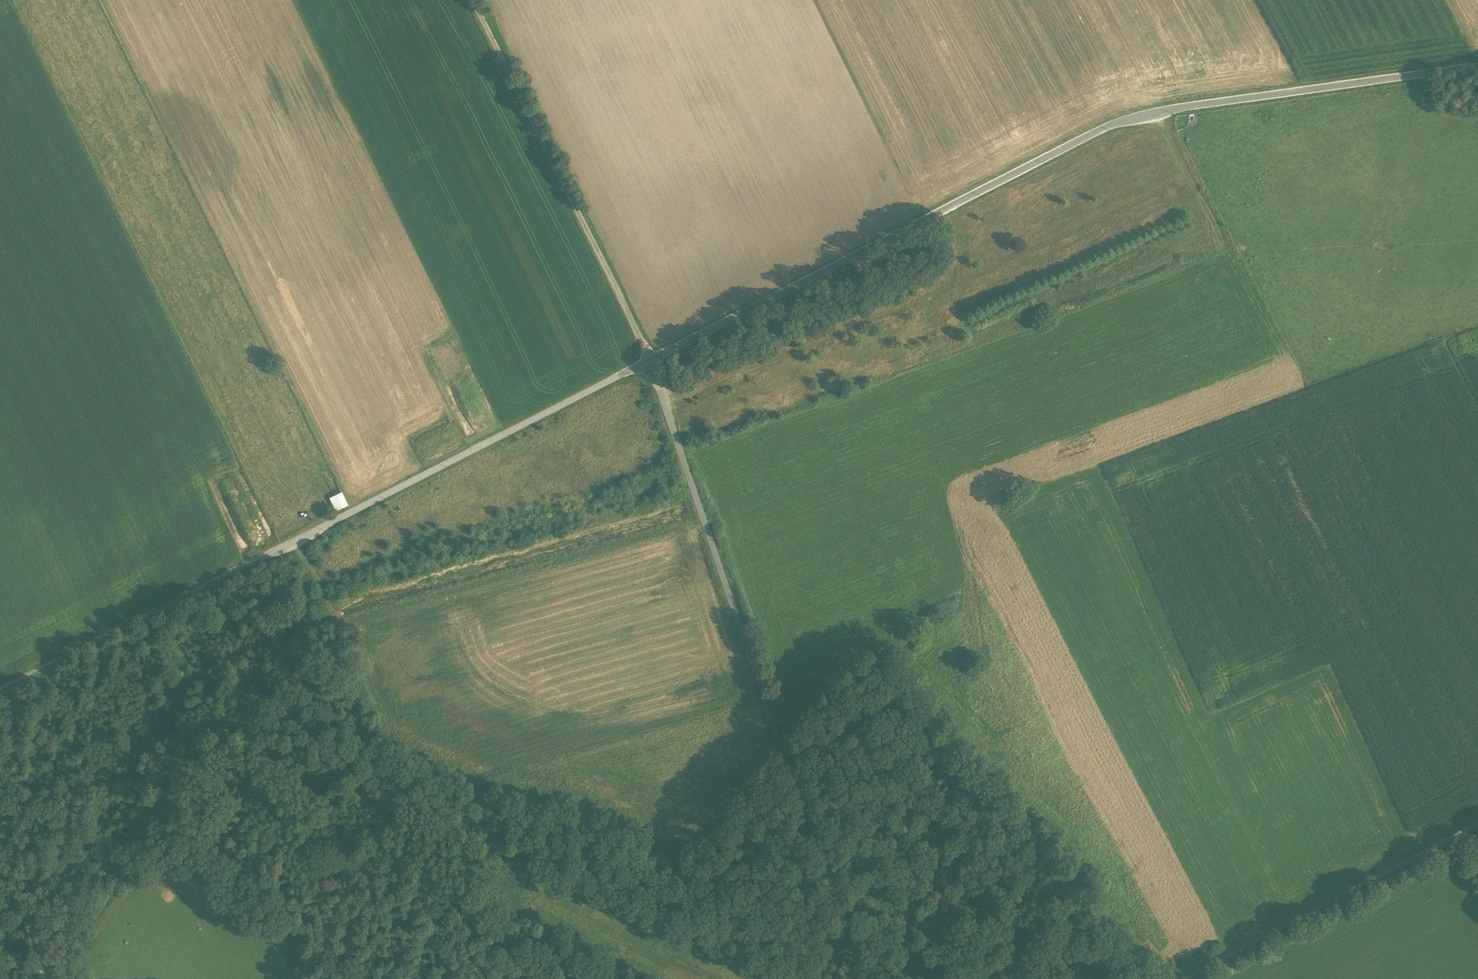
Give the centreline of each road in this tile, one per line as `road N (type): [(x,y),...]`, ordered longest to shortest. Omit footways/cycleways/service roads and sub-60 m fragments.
road 1 (unclassified): [(649,361),(1121,122),(1477,66)]
road 2 (unclassified): [(649,361),(22,675)]
road 3 (unclassified): [(862,978),(649,361)]
road 4 (track): [(649,361),(474,0)]
road 5 (unclassified): [(1477,818),(1173,978)]
road 6 (unclassified): [(22,675),(0,825)]

